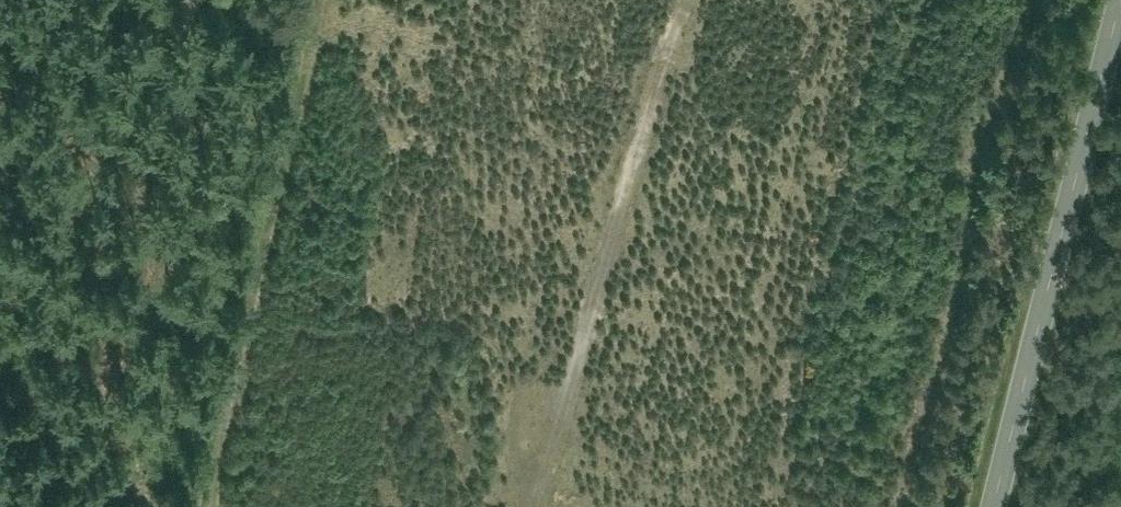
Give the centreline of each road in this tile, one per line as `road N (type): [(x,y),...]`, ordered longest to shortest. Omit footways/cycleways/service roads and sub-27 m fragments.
road 1 (tertiary): [(1120,24),(999,506)]

